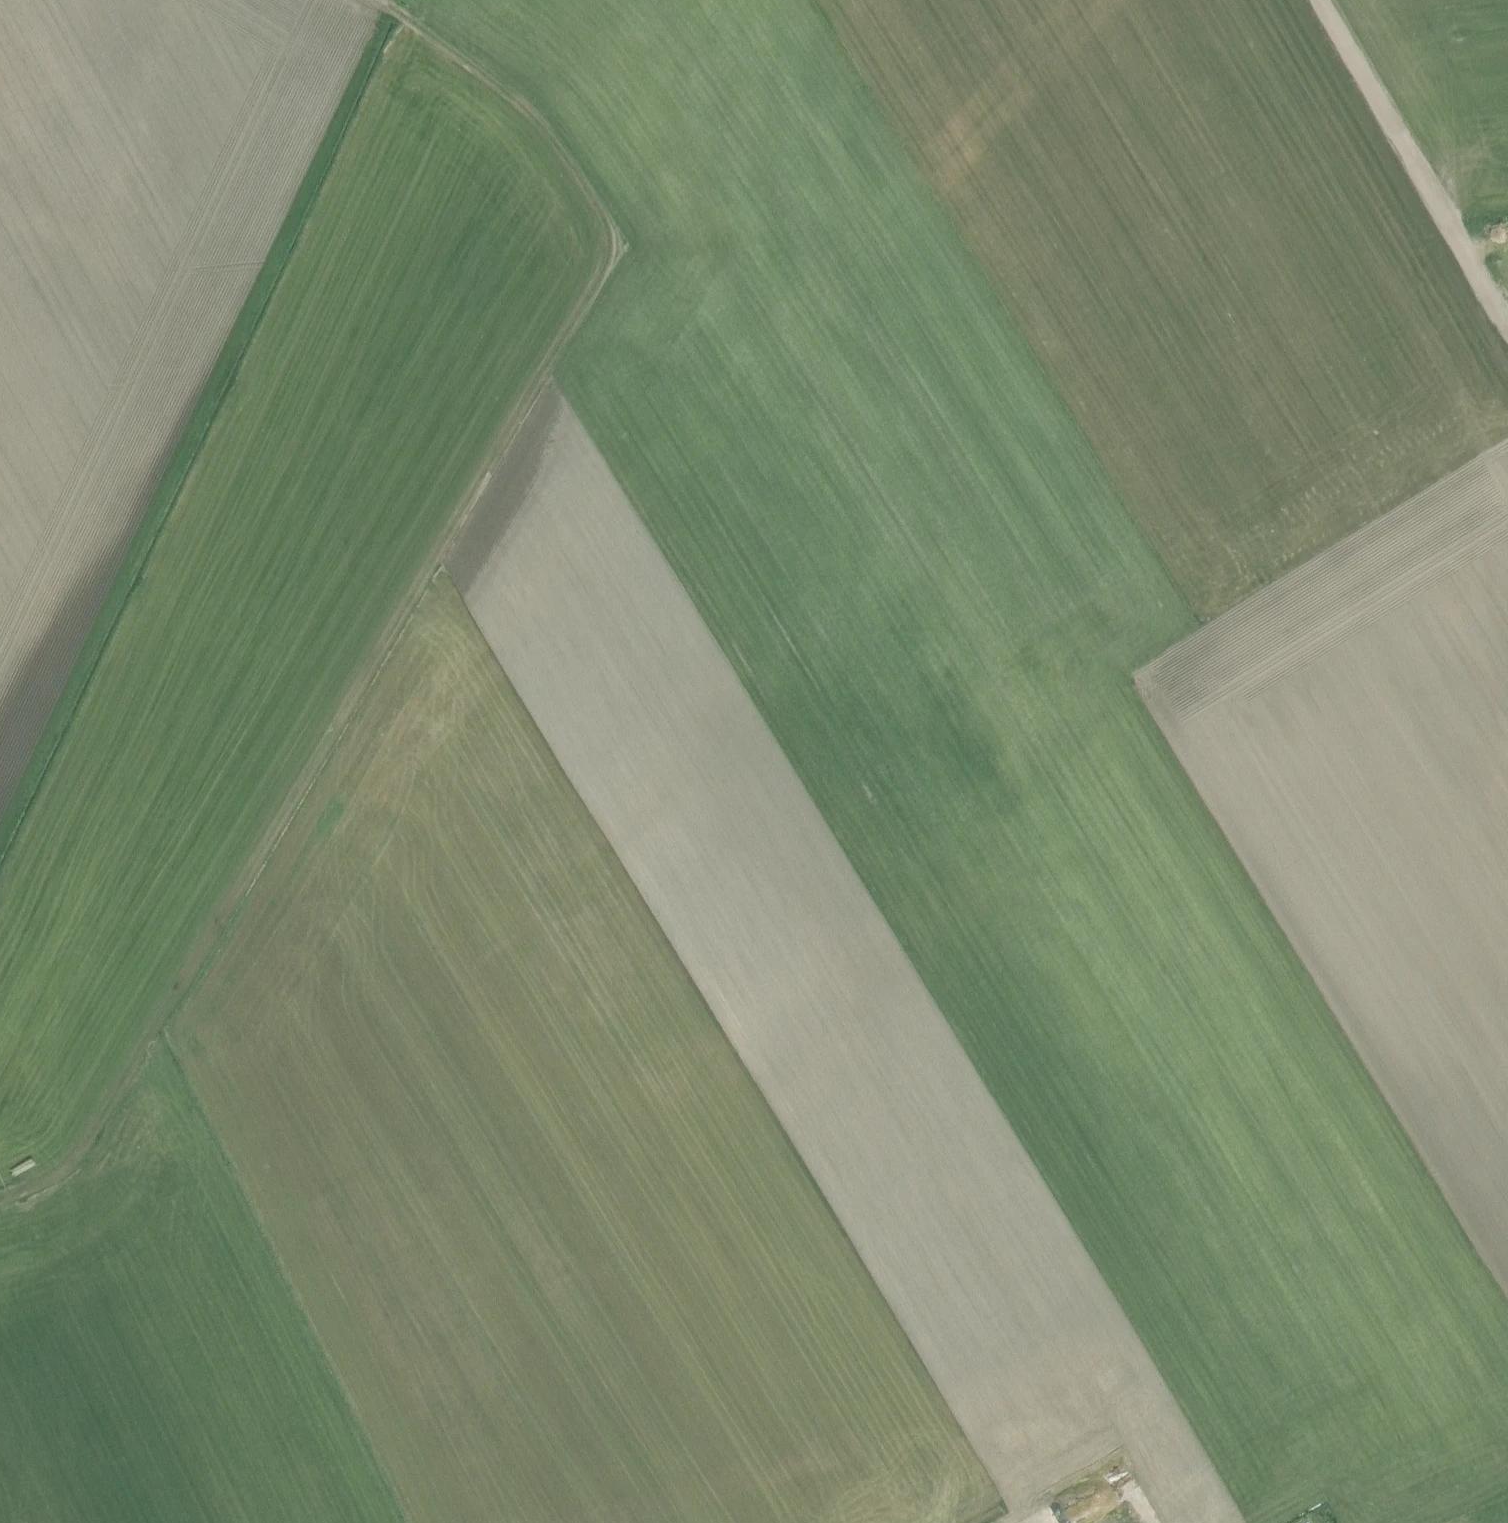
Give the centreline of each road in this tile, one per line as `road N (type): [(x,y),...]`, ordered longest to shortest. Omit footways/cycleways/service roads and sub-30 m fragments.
road 1 (track): [(1507,334),(1317,0)]

